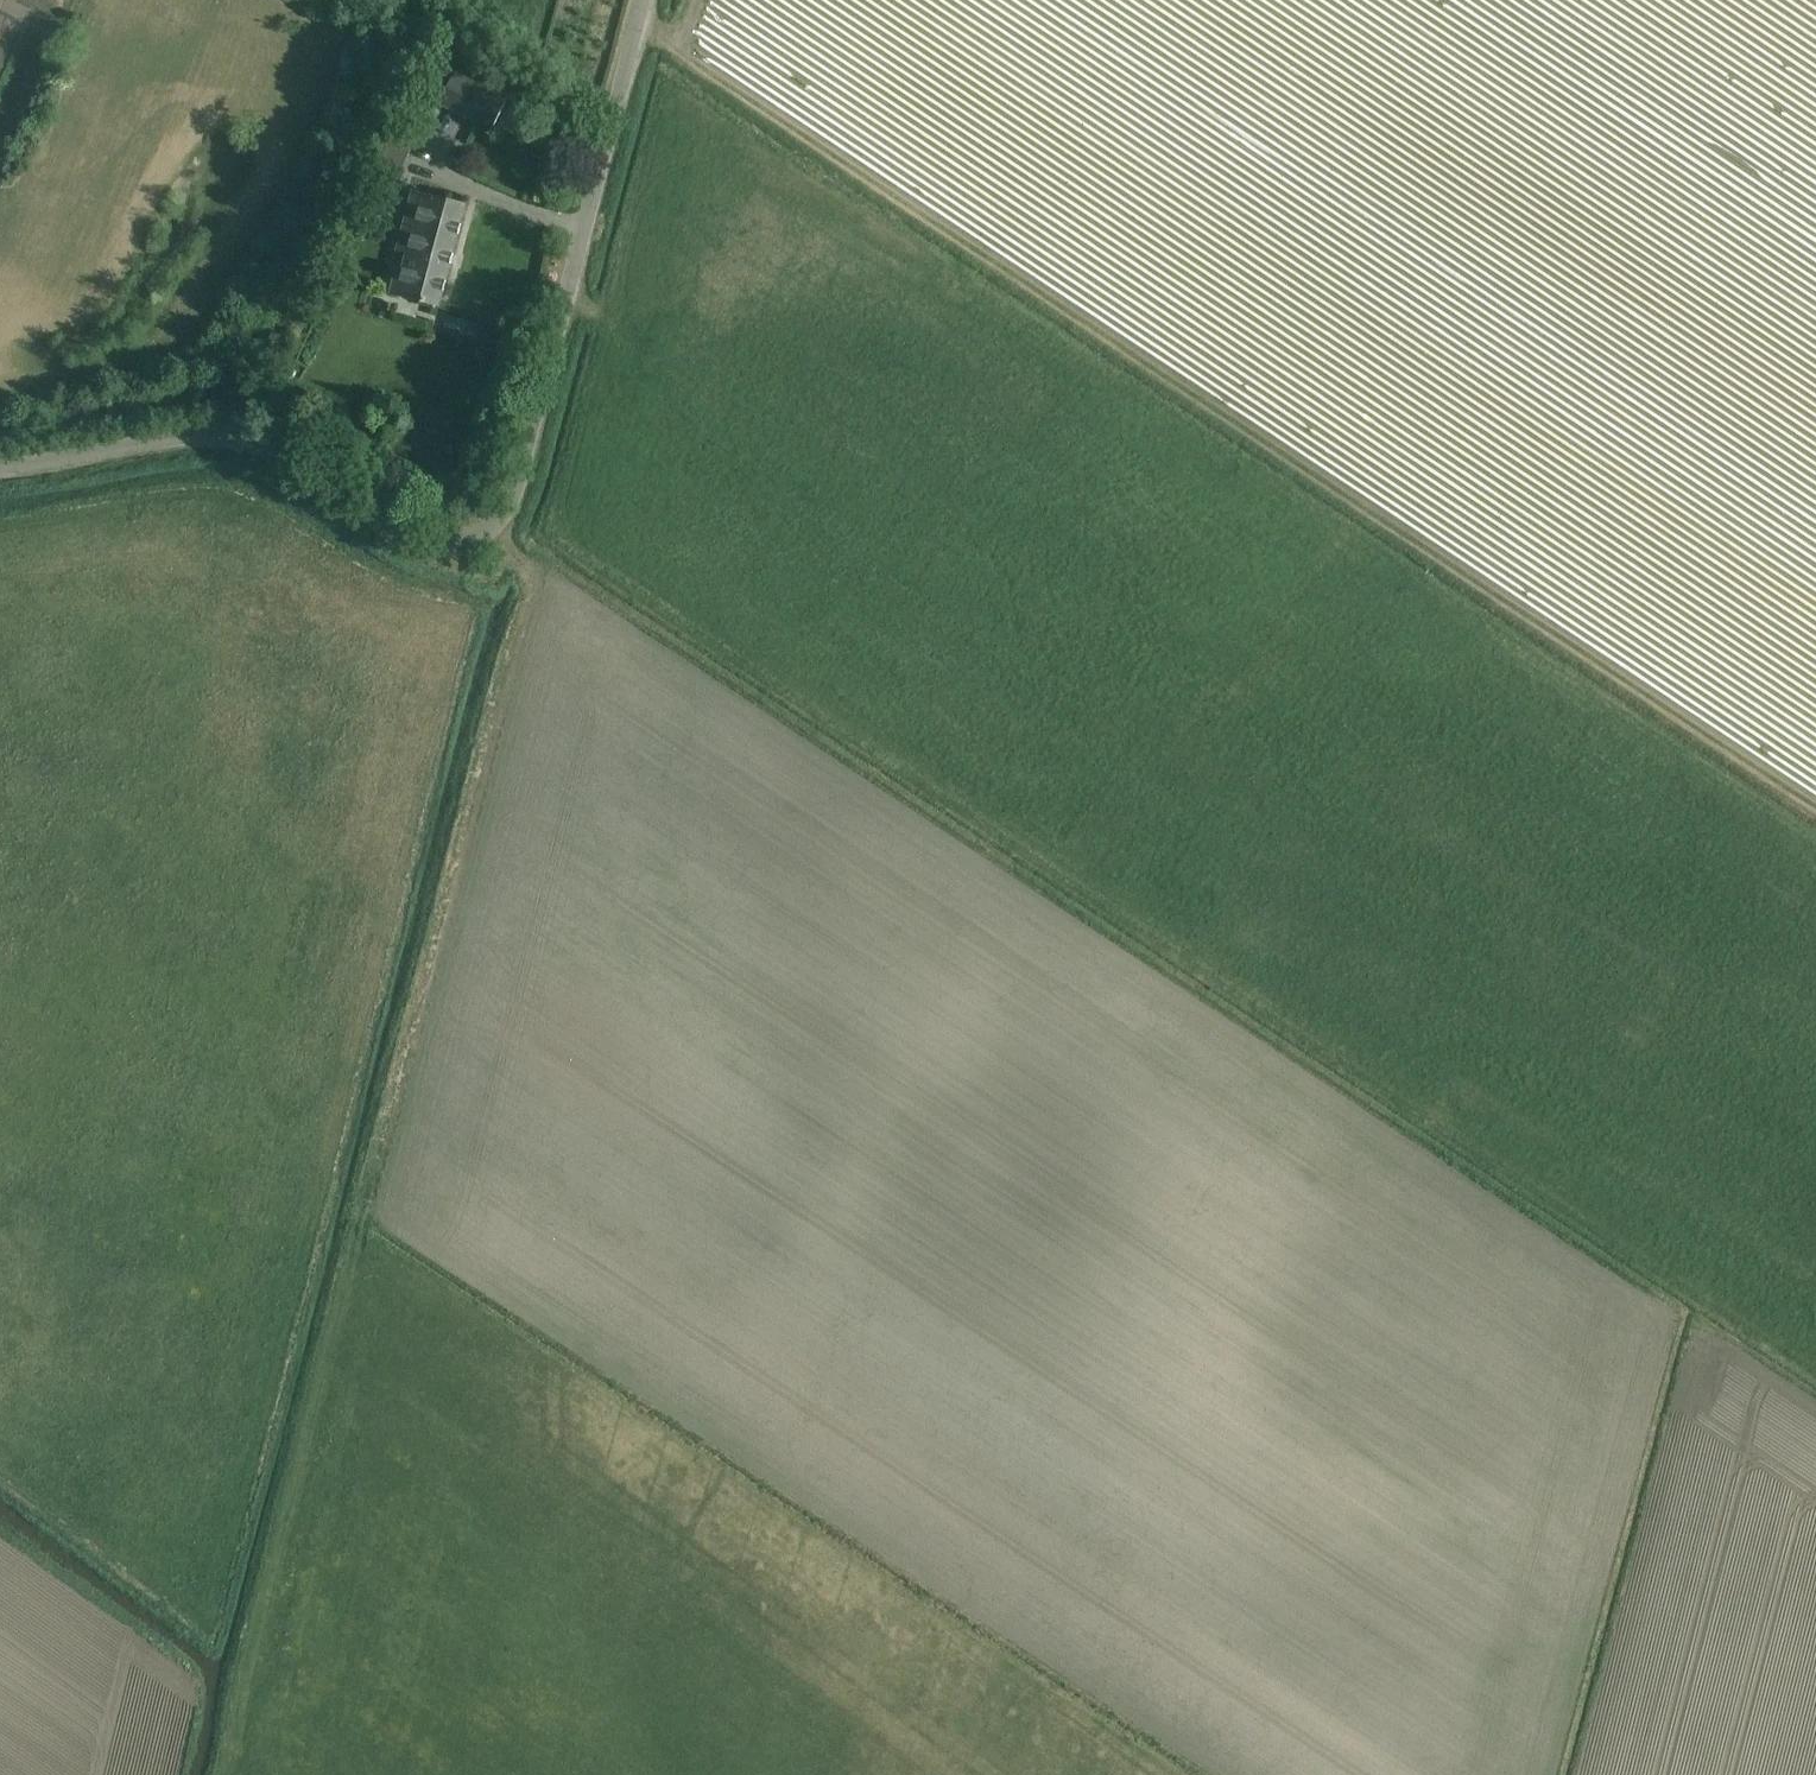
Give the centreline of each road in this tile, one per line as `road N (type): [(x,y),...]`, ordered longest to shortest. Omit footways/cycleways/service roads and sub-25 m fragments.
road 1 (unclassified): [(0,468),(217,434),(276,452),(389,532),(440,550),(487,532),(517,489),(645,0)]

